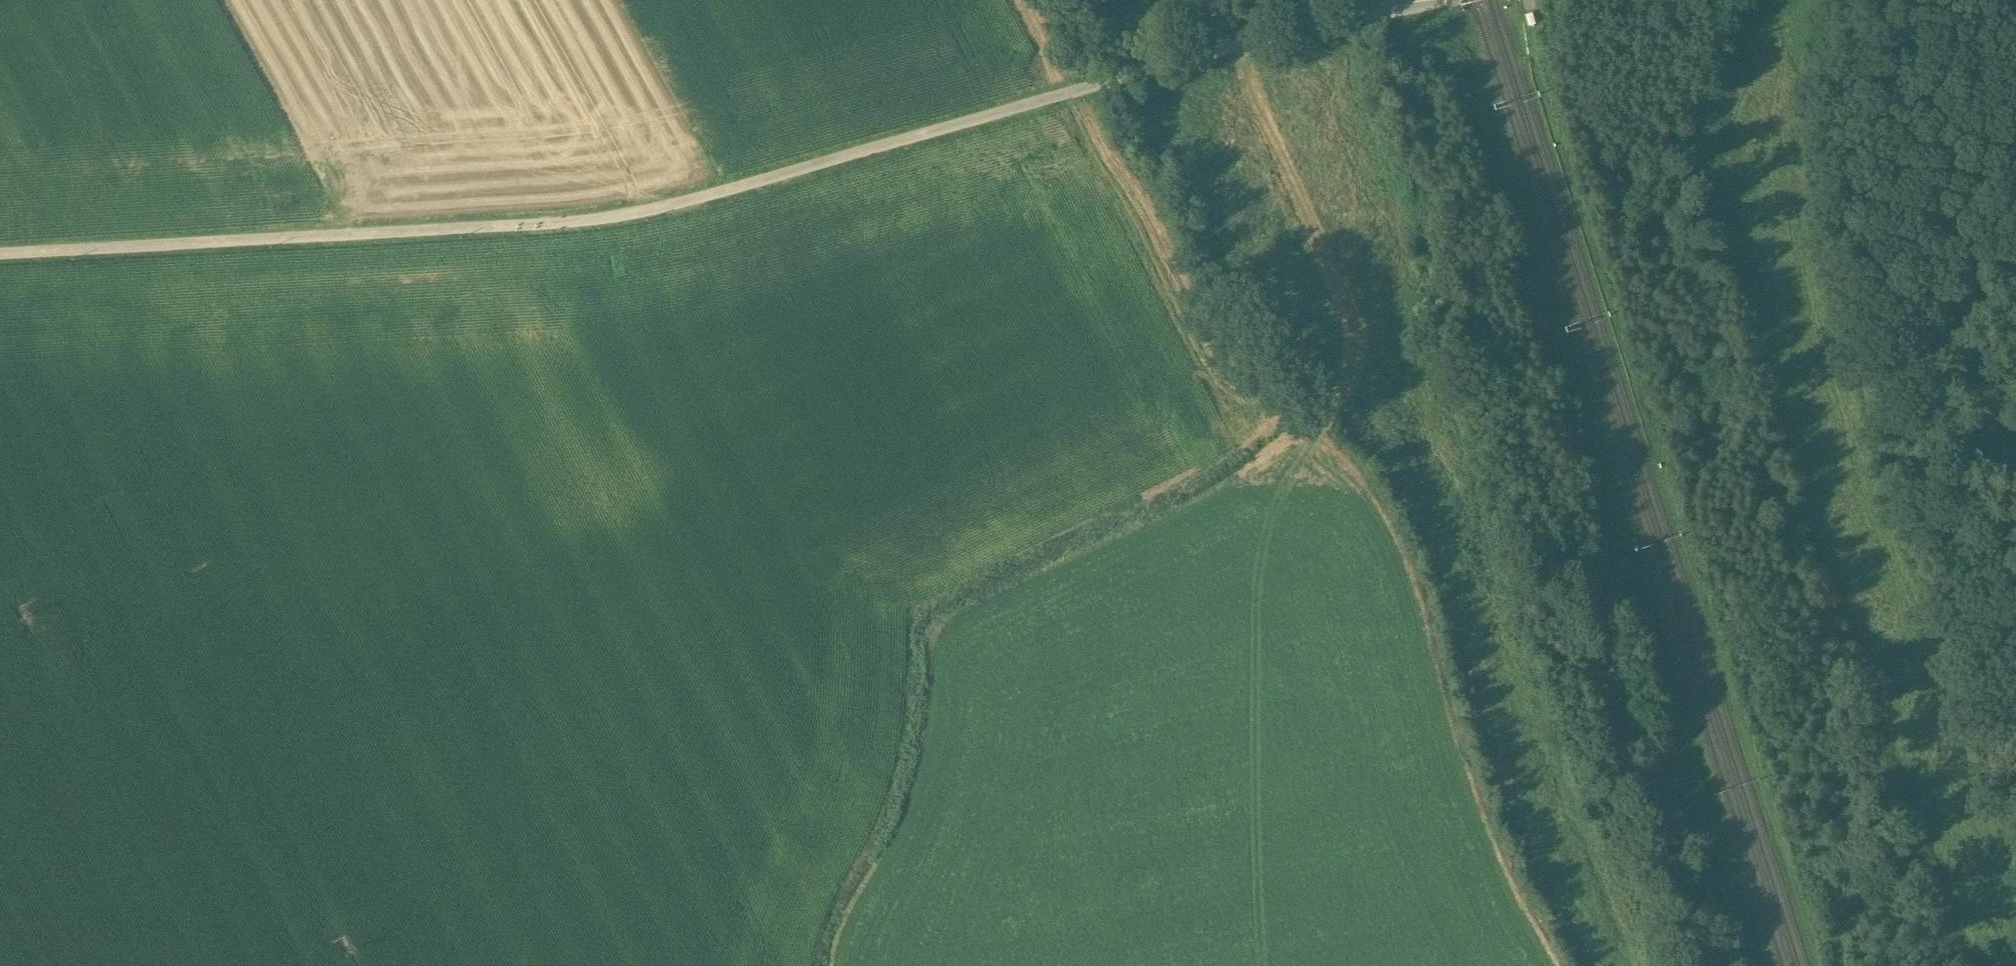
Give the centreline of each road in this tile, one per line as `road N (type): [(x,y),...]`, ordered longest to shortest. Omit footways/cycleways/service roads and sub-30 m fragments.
road 1 (unclassified): [(1430,0),(977,124),(615,212),(0,258)]

